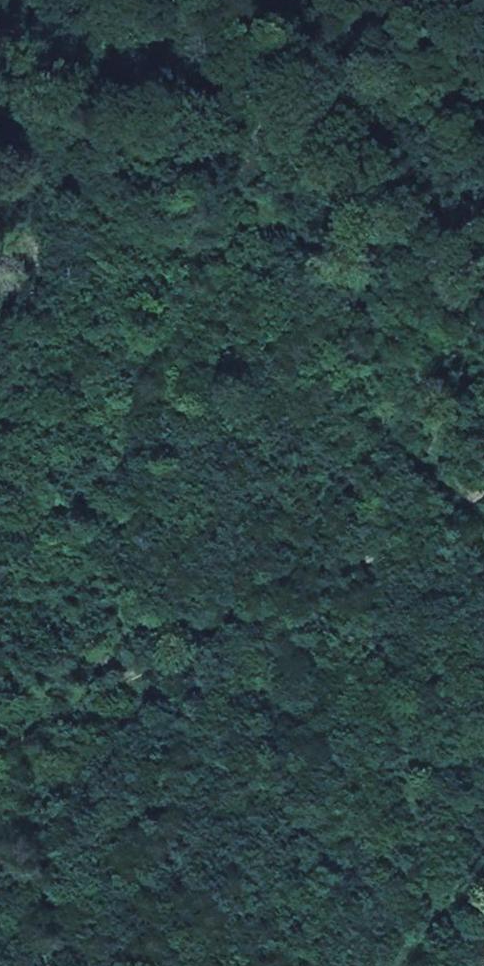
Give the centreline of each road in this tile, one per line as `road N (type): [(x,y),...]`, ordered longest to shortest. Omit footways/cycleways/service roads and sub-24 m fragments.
road 1 (track): [(483,502),(0,754)]

